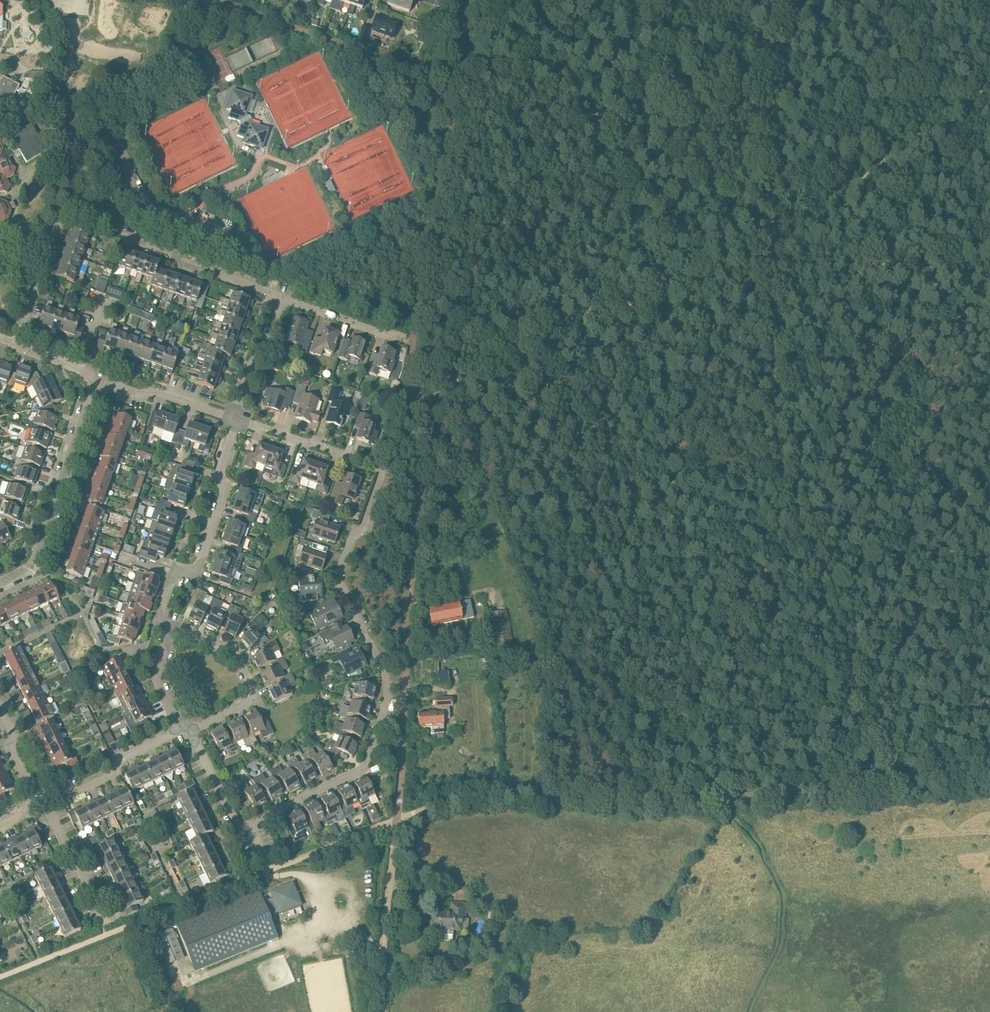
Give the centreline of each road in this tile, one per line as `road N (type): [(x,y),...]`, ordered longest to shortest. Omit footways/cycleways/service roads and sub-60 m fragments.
road 1 (residential): [(249,824),(364,767),(387,684),(340,578),(380,471),(235,418)]
road 2 (residential): [(284,298),(66,213),(16,344)]
road 3 (residential): [(0,977),(274,868)]
road 4 (residential): [(412,572),(397,820)]
road 5 (residential): [(0,583),(37,561),(97,377)]
road 6 (unclassified): [(397,820),(382,1011)]
road 7 (residential): [(171,628),(226,646),(254,691),(250,702),(188,730)]
road 8 (residential): [(173,576),(199,567),(224,493),(220,469),(235,418)]
road 9 (residential): [(41,797),(77,791),(113,773),(119,759),(188,730)]
road 10 (residential): [(97,377),(235,418)]
road 11 (residential): [(103,922),(41,797)]
road 12 (residential): [(412,341),(284,298)]
road 13 (residential): [(274,868),(397,820)]
road 14 (residential): [(235,418),(284,298)]

